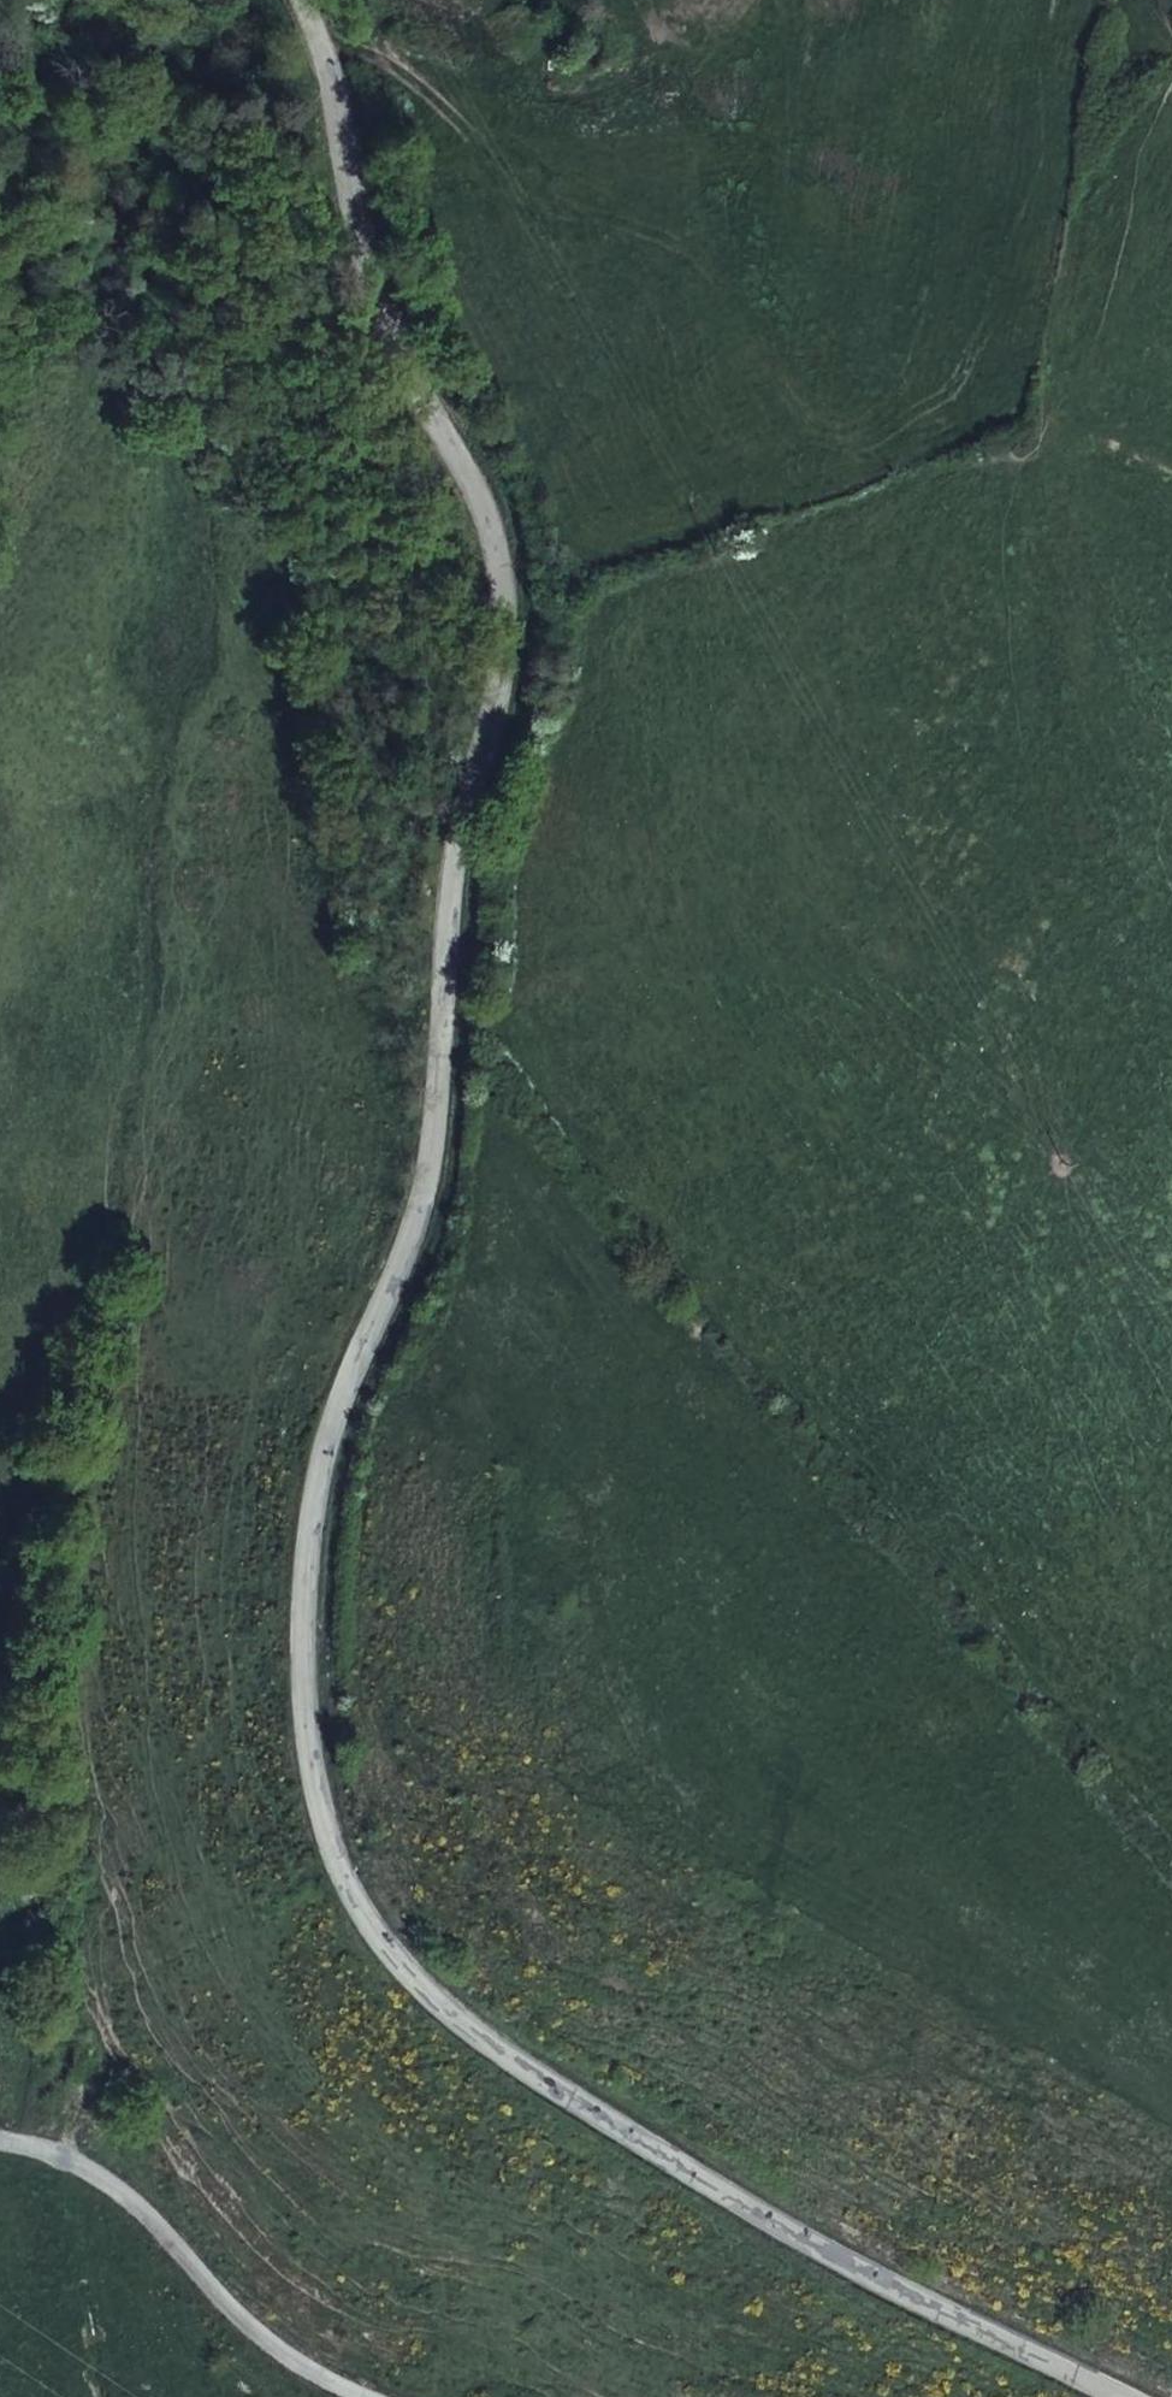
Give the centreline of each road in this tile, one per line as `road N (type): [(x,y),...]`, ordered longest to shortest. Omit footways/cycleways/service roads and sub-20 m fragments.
road 1 (tertiary): [(296,0),(338,127),(374,310),(436,410),(489,519),(512,637),(449,960),(443,1099),(421,1235),(348,1399),(308,1567),(310,1733),(350,1892),(427,1991),(576,2104),(944,2313),(1112,2396)]
road 2 (unclassified): [(362,2396),(241,2330),(151,2213),(41,2140),(0,2140)]

